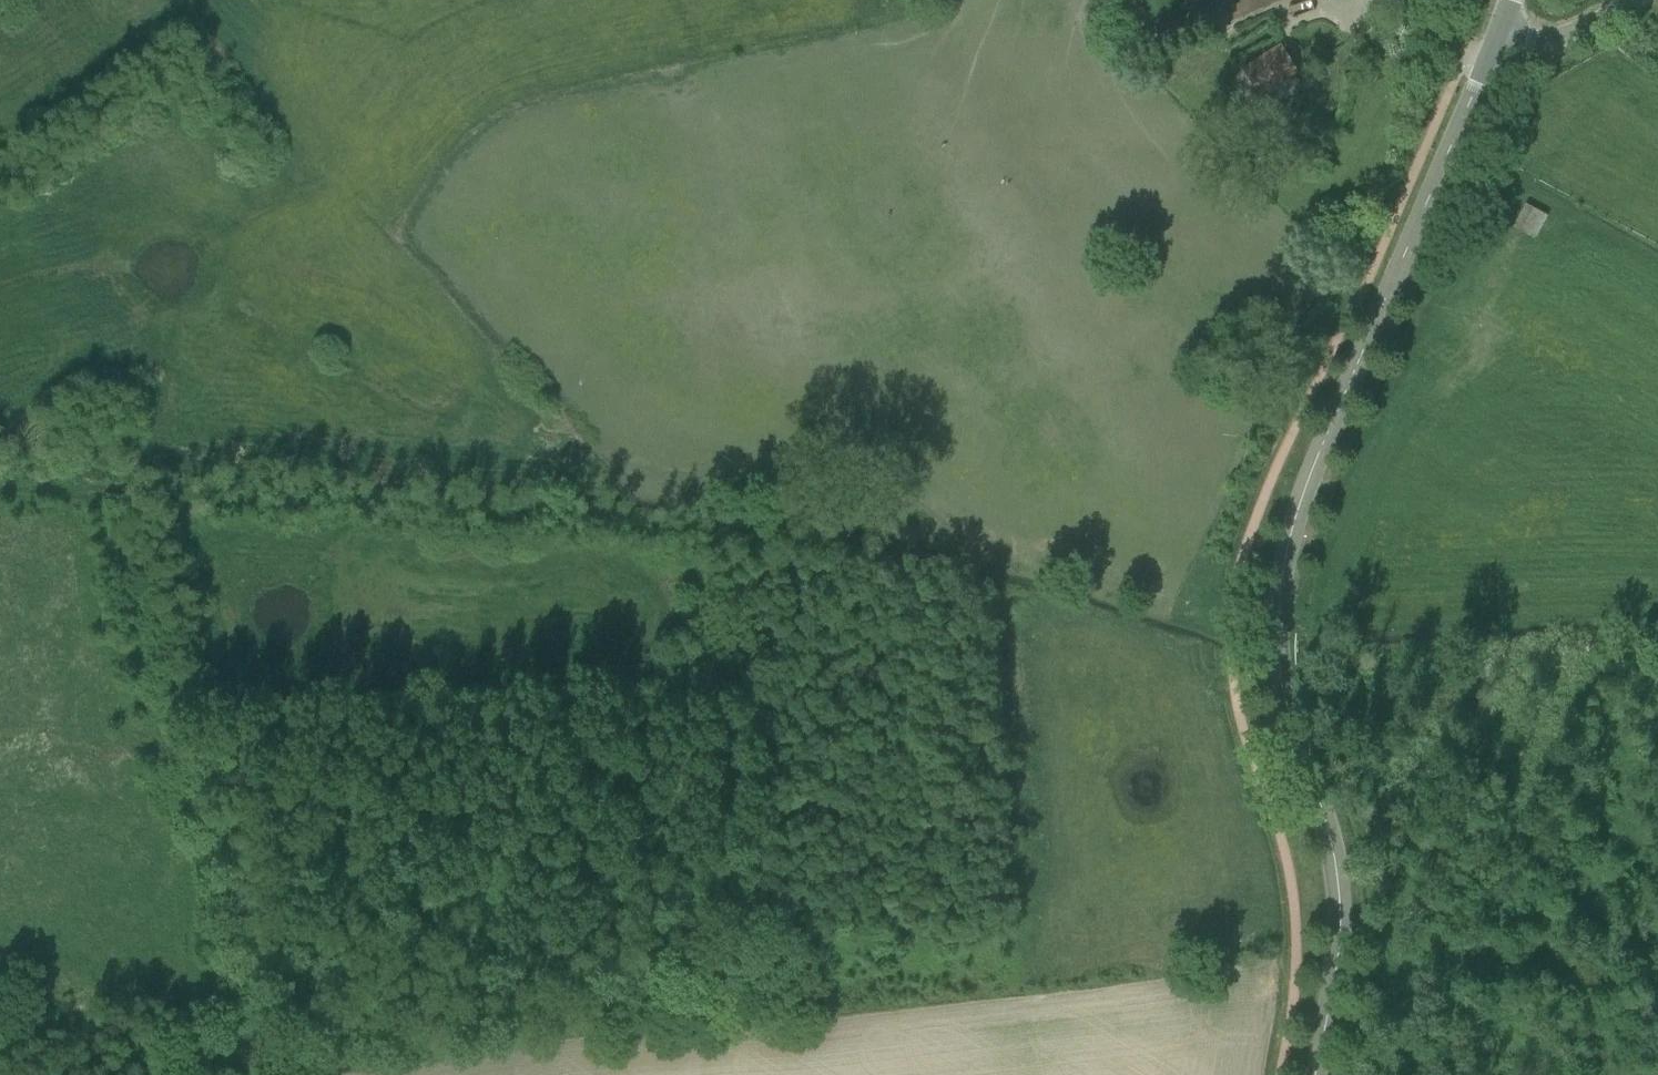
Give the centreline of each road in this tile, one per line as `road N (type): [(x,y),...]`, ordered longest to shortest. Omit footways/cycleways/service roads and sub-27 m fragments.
road 1 (tertiary): [(1315,1074),(1339,949),(1337,863),(1279,680),(1281,576),(1300,501),(1498,33)]
road 2 (unclassified): [(1631,0),(1546,42),(1498,33)]

